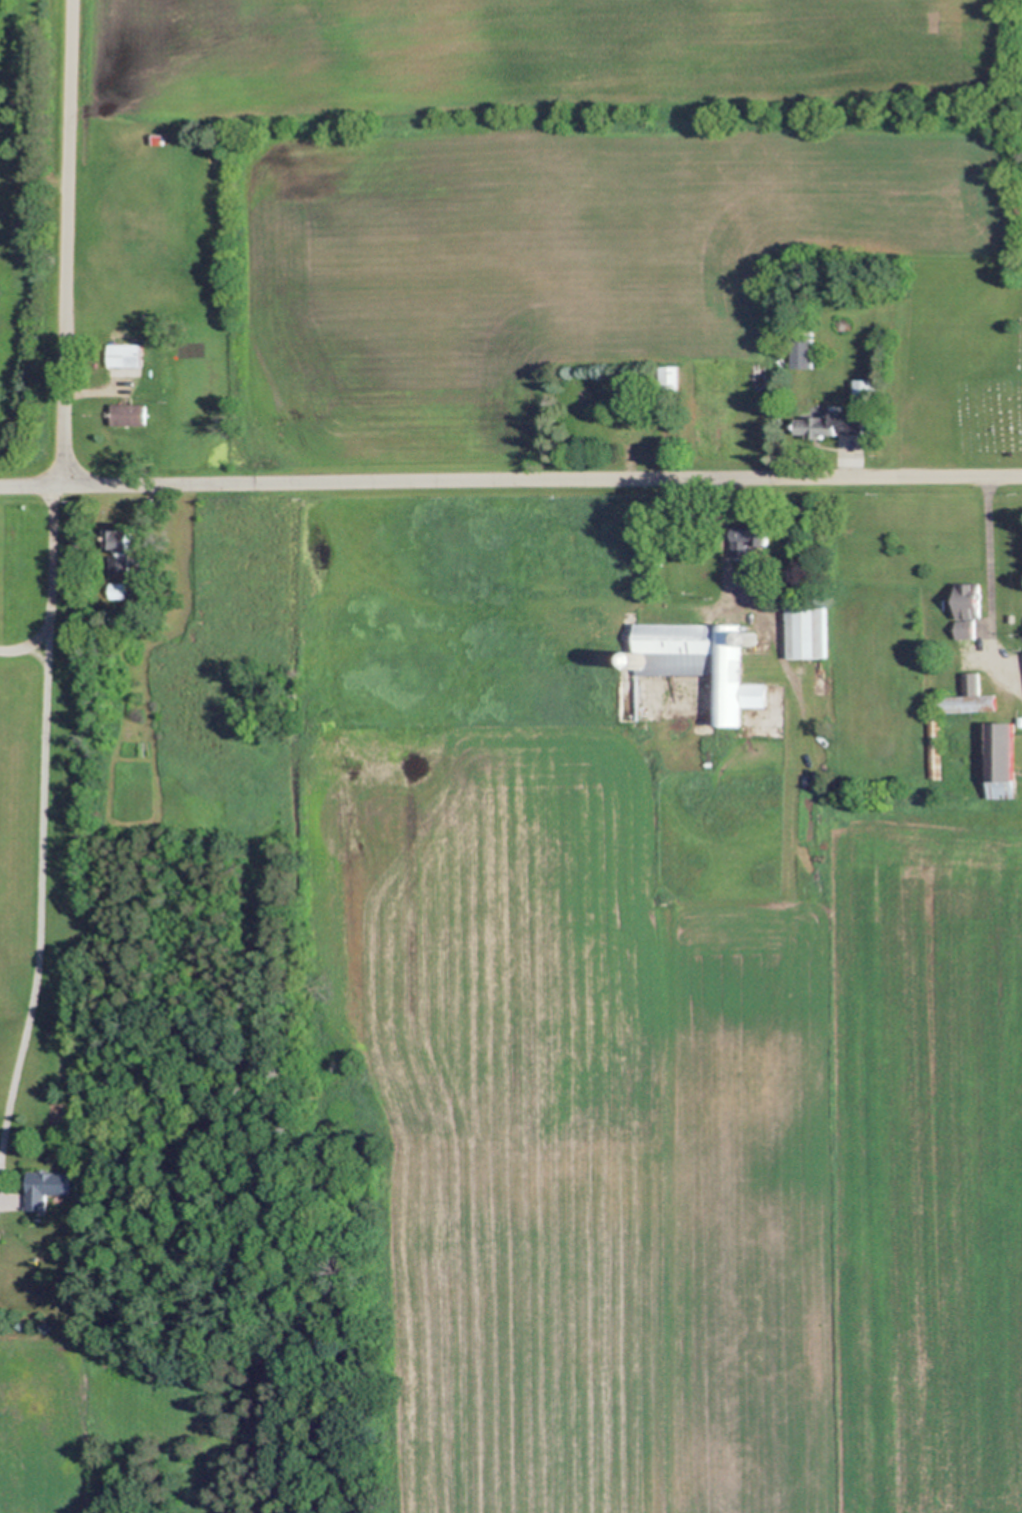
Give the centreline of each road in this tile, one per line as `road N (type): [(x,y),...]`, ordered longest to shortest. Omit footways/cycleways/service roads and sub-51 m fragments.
road 1 (residential): [(1021,475),(0,485)]
road 2 (residential): [(60,484),(71,0)]

